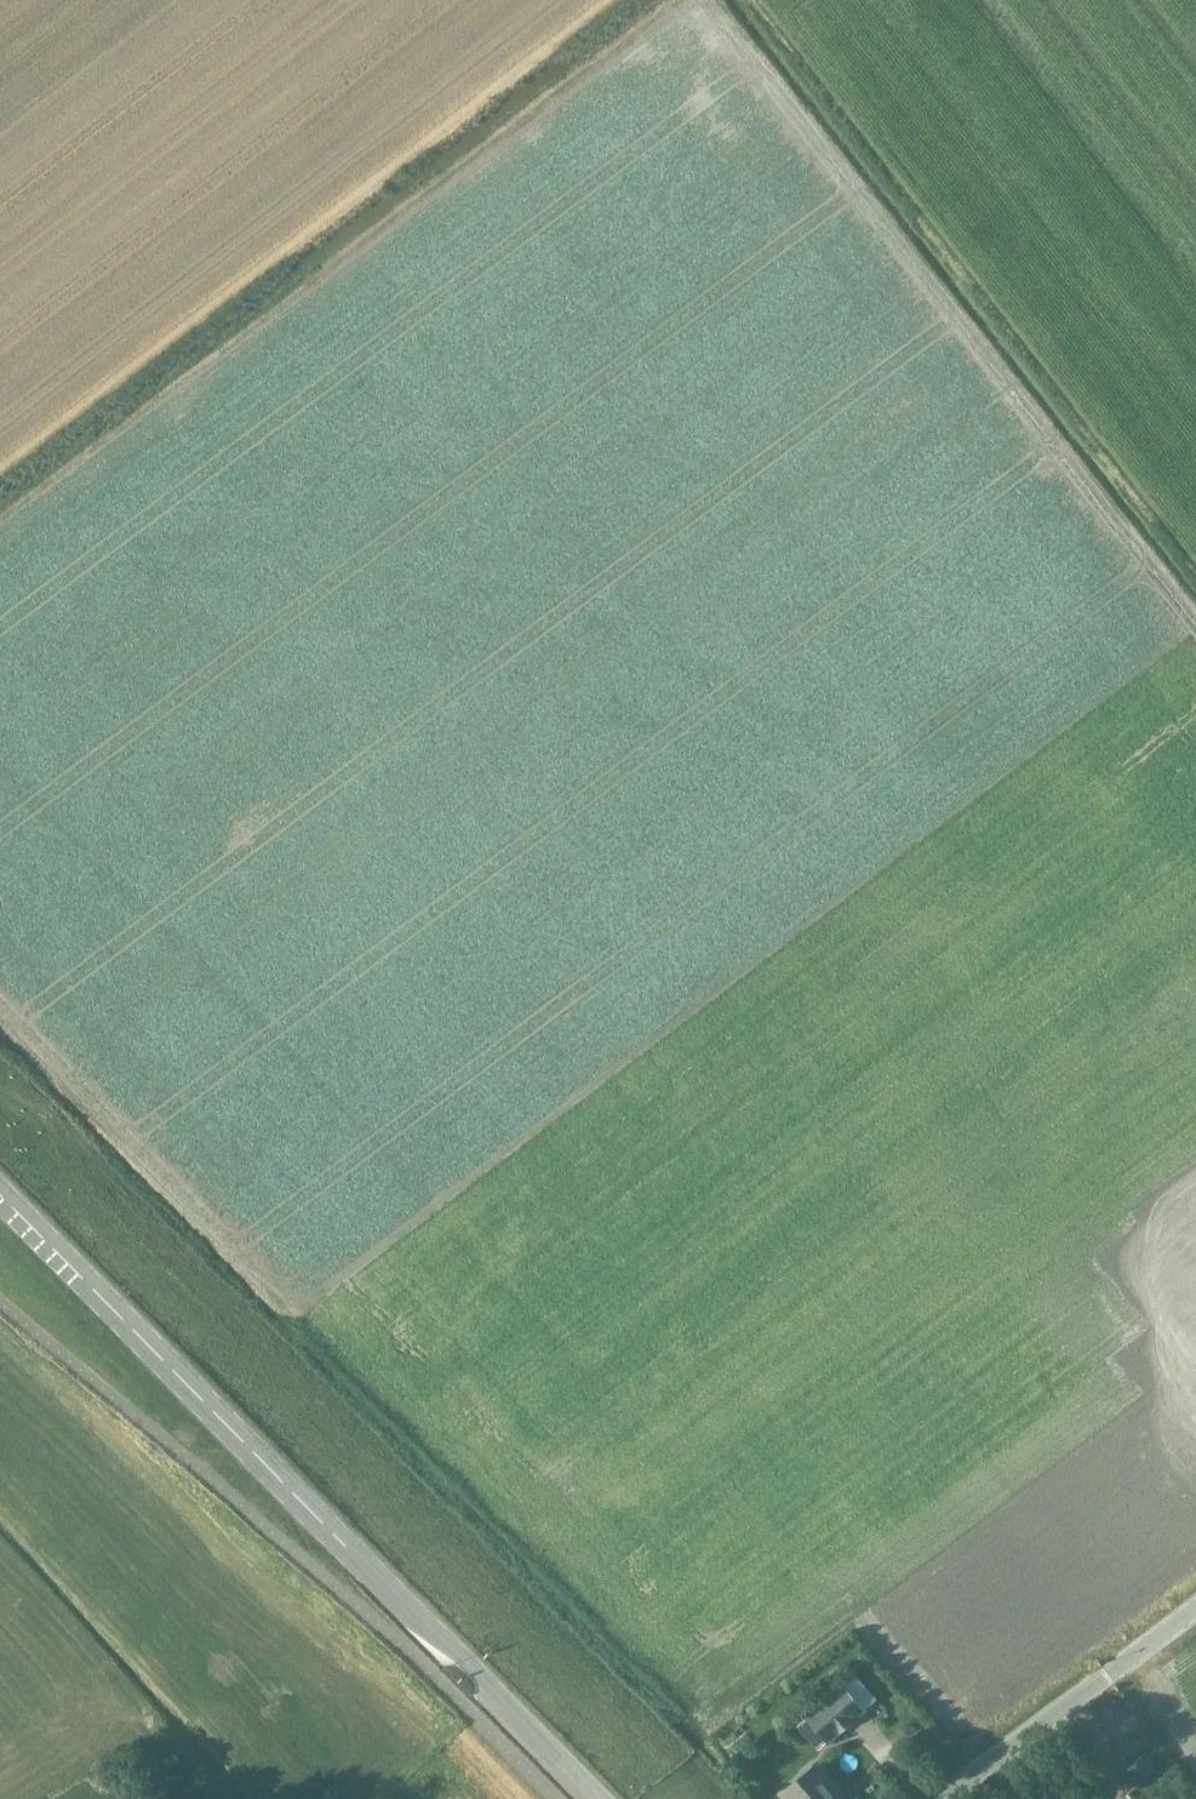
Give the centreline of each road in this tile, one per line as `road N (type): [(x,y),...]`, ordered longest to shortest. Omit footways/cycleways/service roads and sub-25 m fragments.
road 1 (tertiary): [(0,1195),(470,1671)]
road 2 (unclassified): [(941,1798),(1195,1607)]
road 3 (tertiary): [(595,1798),(470,1671)]

